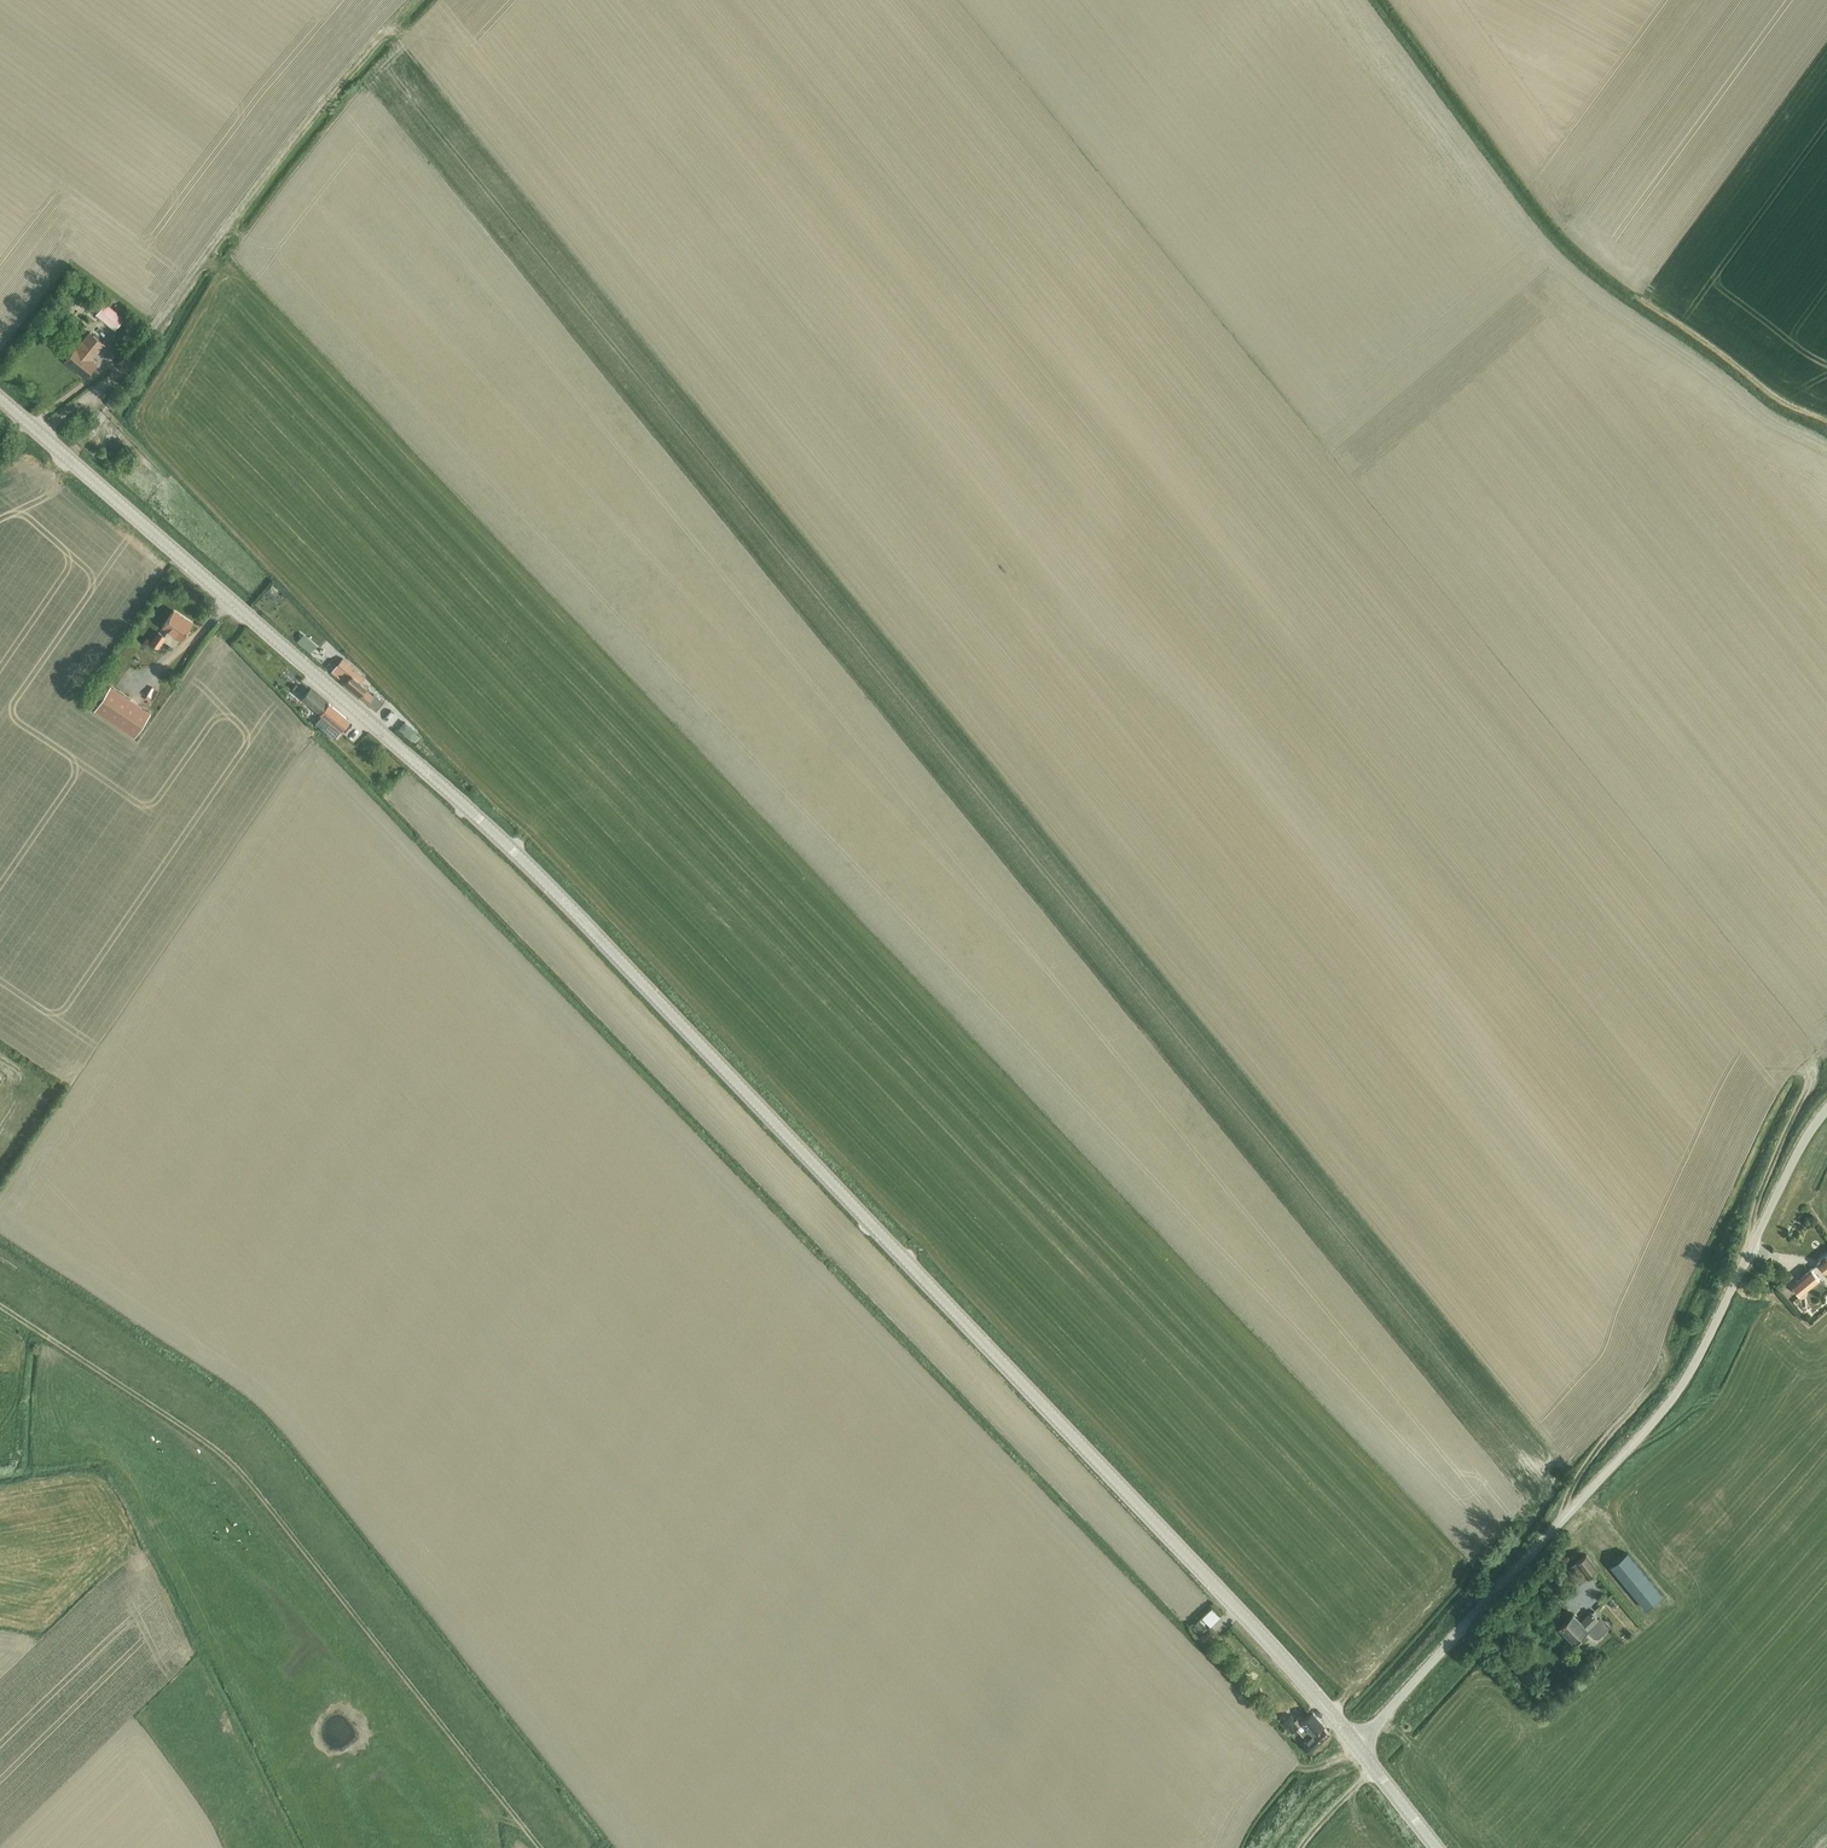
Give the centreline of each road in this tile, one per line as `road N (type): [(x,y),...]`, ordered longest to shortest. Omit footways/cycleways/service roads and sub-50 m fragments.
road 1 (secondary): [(1356,1745),(1196,1566),(514,853),(0,400)]
road 2 (unclassified): [(1356,1745),(1679,1388),(1826,1109)]
road 3 (track): [(540,1847),(246,1478),(208,1443),(0,1306)]
road 4 (secondary): [(1437,1847),(1356,1745)]

